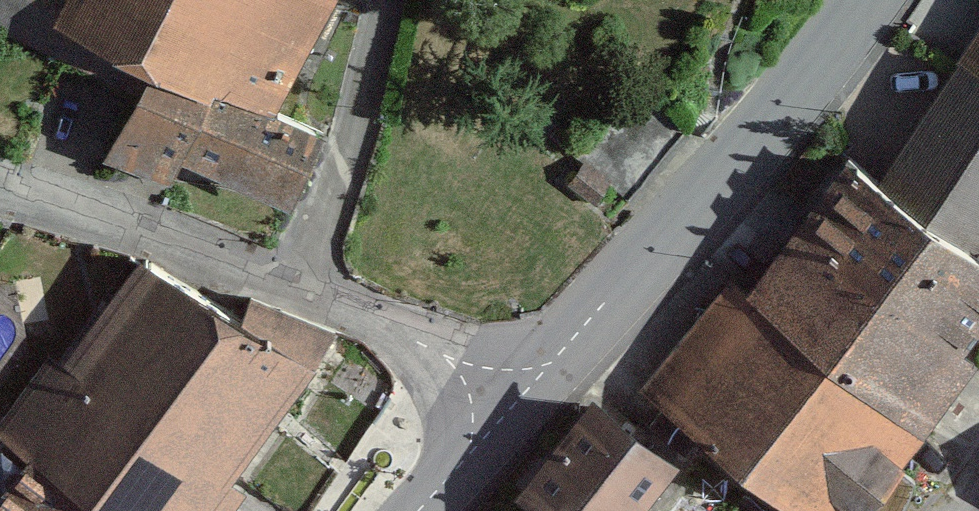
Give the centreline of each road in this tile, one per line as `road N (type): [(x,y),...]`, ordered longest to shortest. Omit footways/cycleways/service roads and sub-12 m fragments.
road 1 (residential): [(520,396),(300,285),(0,180)]
road 2 (tertiary): [(862,0),(729,171),(520,396)]
road 3 (tertiary): [(520,396),(418,510)]

